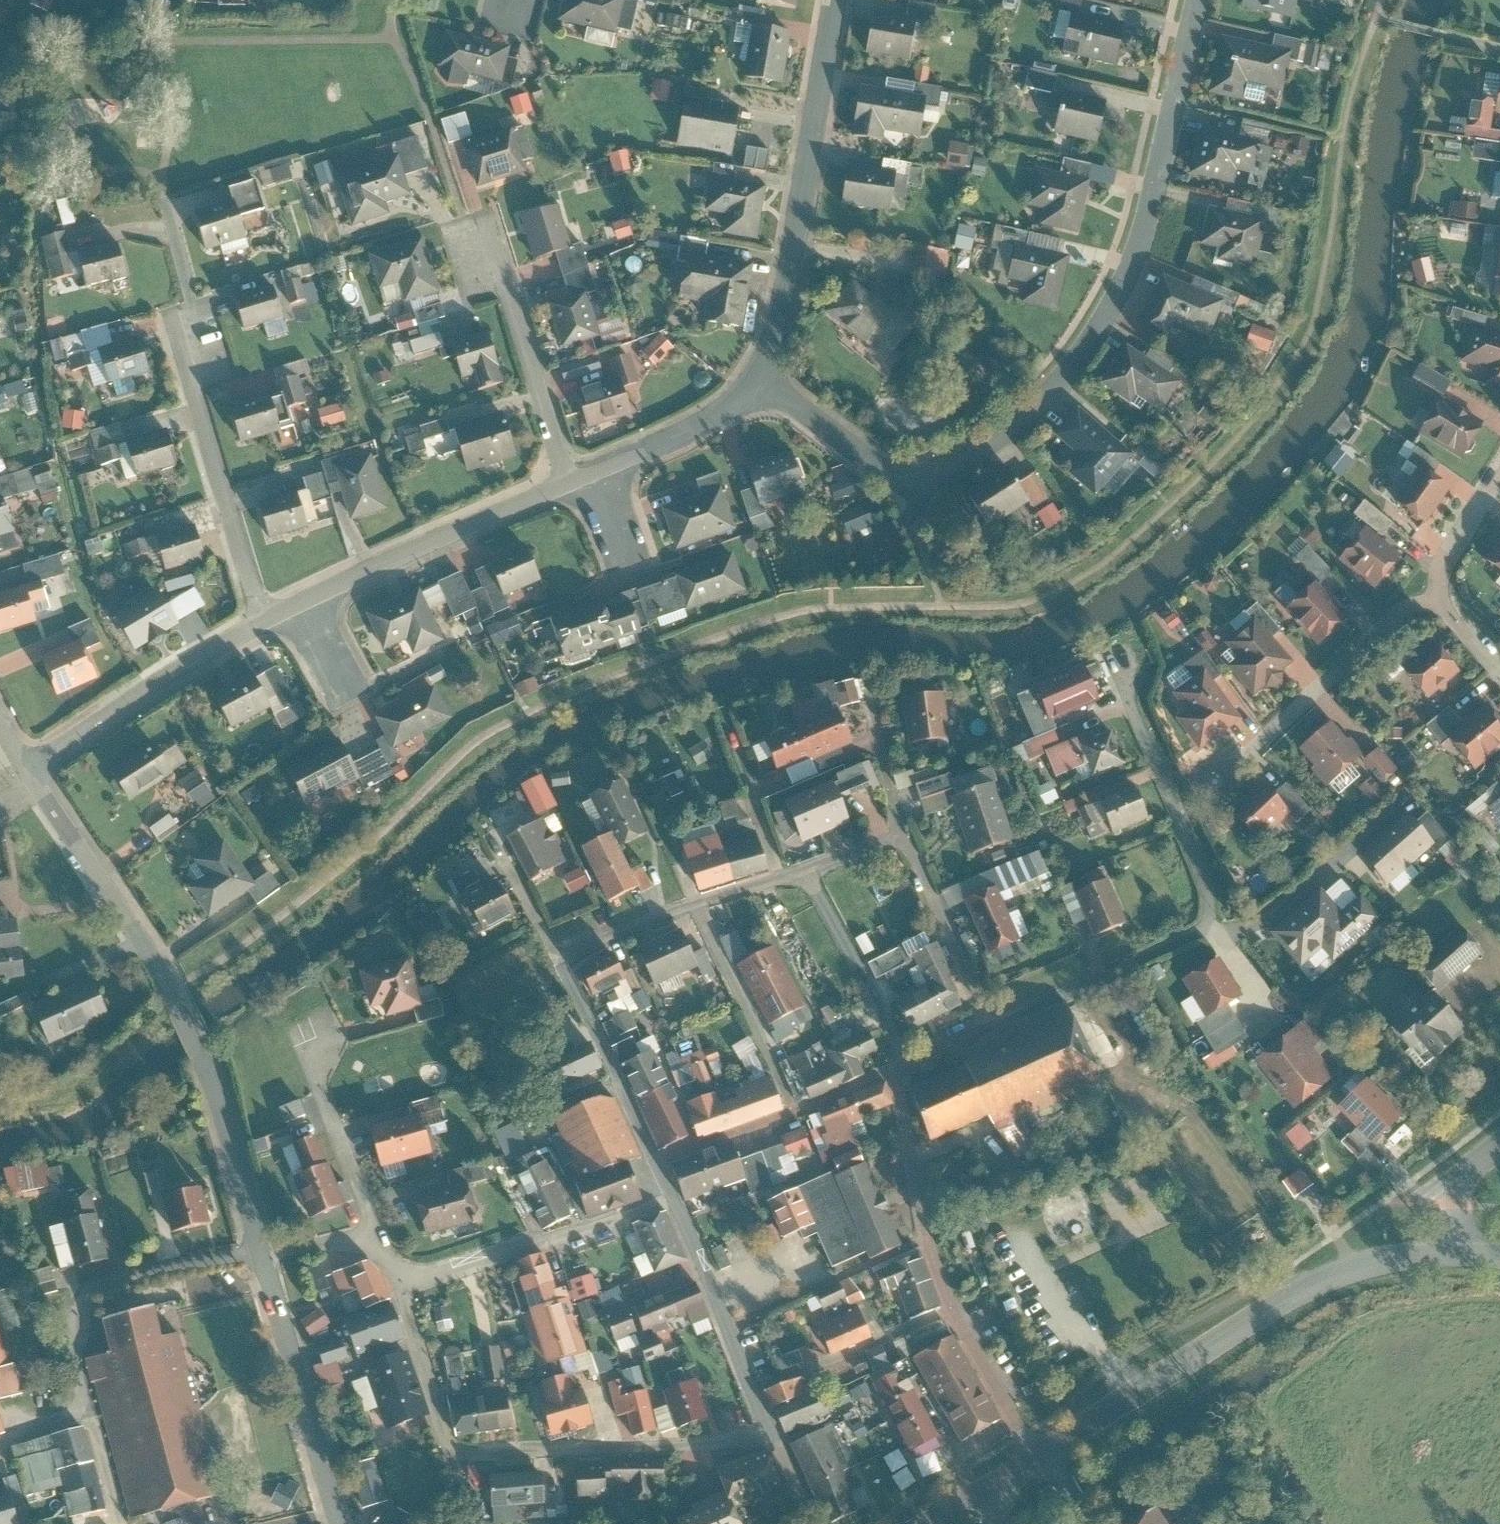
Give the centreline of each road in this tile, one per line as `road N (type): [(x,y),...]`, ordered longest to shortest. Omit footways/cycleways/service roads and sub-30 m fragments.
road 1 (residential): [(755,389),(895,473),(918,474),(1001,440),(1029,417),(1075,366),(1128,277),(1201,0)]
road 2 (residential): [(259,1255),(205,1061),(112,891),(32,769)]
road 3 (residential): [(992,1023),(1193,935),(1206,922),(1204,878),(1118,659)]
road 4 (residential): [(765,1429),(694,1447),(450,1452),(402,1290)]
road 5 (residential): [(1457,1251),(1323,1277),(1039,1454)]
road 6 (residential): [(1039,1454),(928,1252),(901,1066)]
road 7 (residential): [(837,0),(784,311),(755,389)]
road 8 (residential): [(1201,794),(1448,588)]
road 9 (residential): [(808,873),(902,836),(992,1023)]
road 10 (residential): [(262,621),(217,478),(188,325)]
road 11 (residential): [(300,602),(574,484)]
road 12 (residential): [(89,1415),(76,1335),(91,1302),(167,1271),(259,1255)]
road 13 (track): [(1307,1287),(1201,1121),(1122,1067)]
road 14 (residential): [(402,1290),(593,1231),(670,1198)]
road 15 (residential): [(336,1523),(259,1255)]
road 16 (residential): [(32,769),(262,621)]
road 17 (residential): [(574,484),(529,352),(471,233)]
road 18 (residential): [(765,1429),(670,1198)]
road 19 (residential): [(796,1114),(695,910)]
road 20 (residential): [(655,1167),(559,961)]
road 21 (residential): [(901,1066),(808,873)]
road 22 (residential): [(380,1237),(307,1054)]
road 23 (residential): [(604,472),(710,423),(755,389)]
road 24 (residential): [(655,1167),(796,1114)]
road 25 (residential): [(559,961),(695,910)]
road 26 (residential): [(159,185),(188,325)]
road 27 (residential): [(737,747),(784,880)]
road 28 (residential): [(559,961),(498,836)]
road 29 (residential): [(1039,1454),(922,1523)]
road 30 (residential): [(1448,588),(1499,476)]
road 31 (residential): [(259,1255),(380,1237)]

